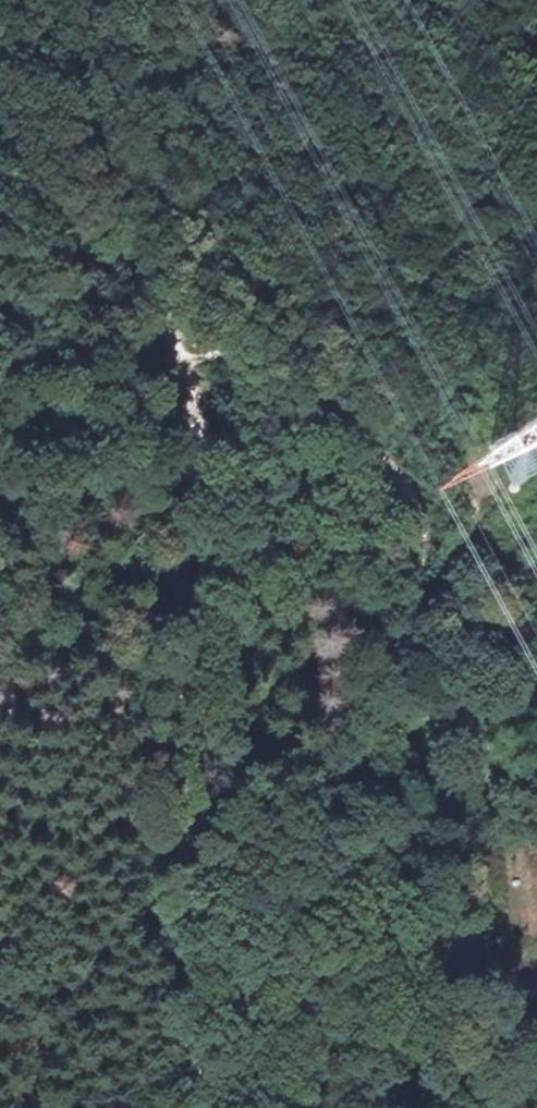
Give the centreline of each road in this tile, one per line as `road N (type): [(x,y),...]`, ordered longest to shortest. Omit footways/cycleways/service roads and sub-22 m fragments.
road 1 (track): [(208,1107),(183,828),(175,621),(193,406),(165,333),(112,271),(0,172)]
road 2 (track): [(263,1107),(307,883),(419,607),(410,493),(319,415),(165,333)]

